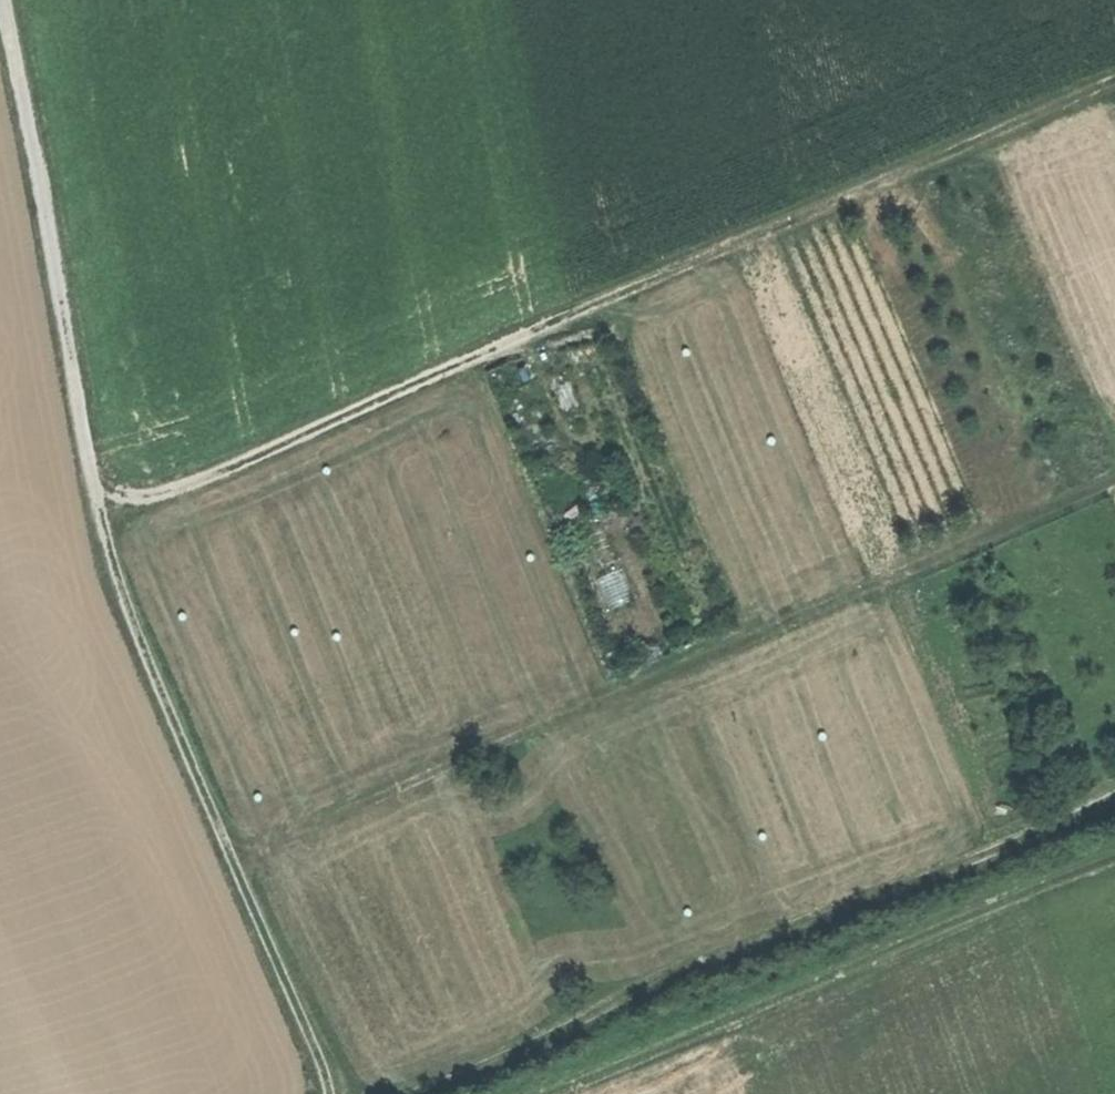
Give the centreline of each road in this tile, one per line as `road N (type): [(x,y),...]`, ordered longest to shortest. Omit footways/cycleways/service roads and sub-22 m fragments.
road 1 (track): [(325,1093),(101,542),(8,0)]
road 2 (track): [(1114,82),(492,347),(173,493),(148,497),(89,474)]
road 3 (track): [(1114,484),(231,863)]
road 4 (track): [(1114,807),(433,1093)]

